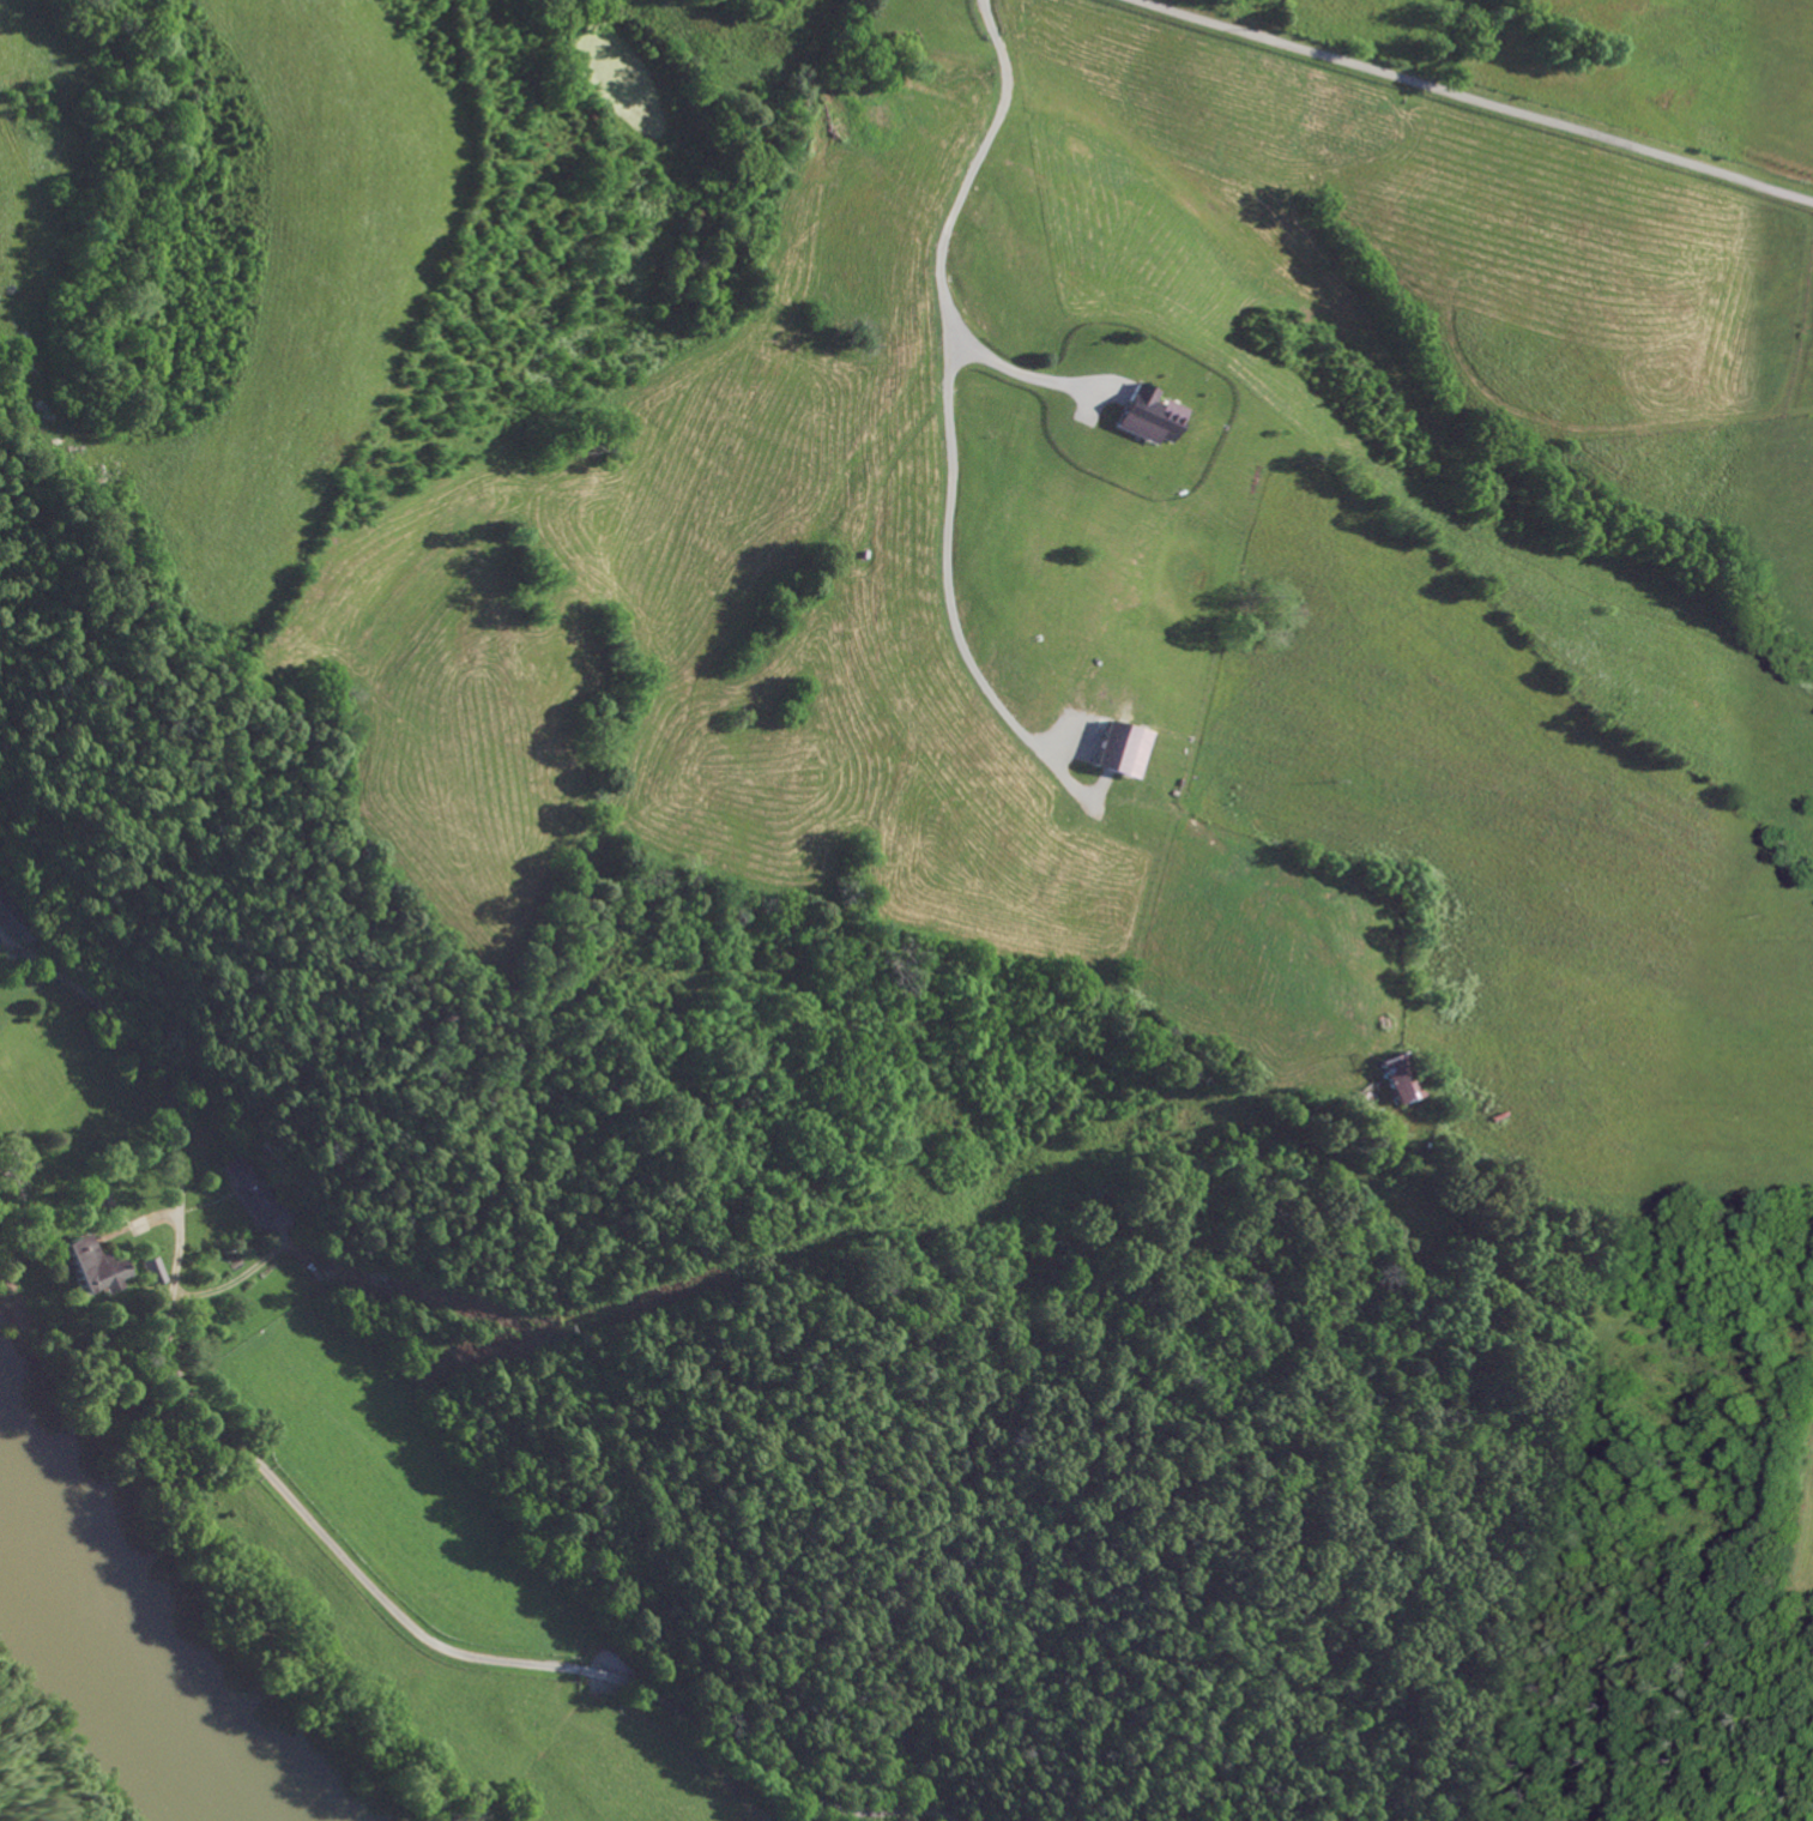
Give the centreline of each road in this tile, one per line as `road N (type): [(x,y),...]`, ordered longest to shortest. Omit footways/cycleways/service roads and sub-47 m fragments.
road 1 (residential): [(1812,202),(1132,0)]

